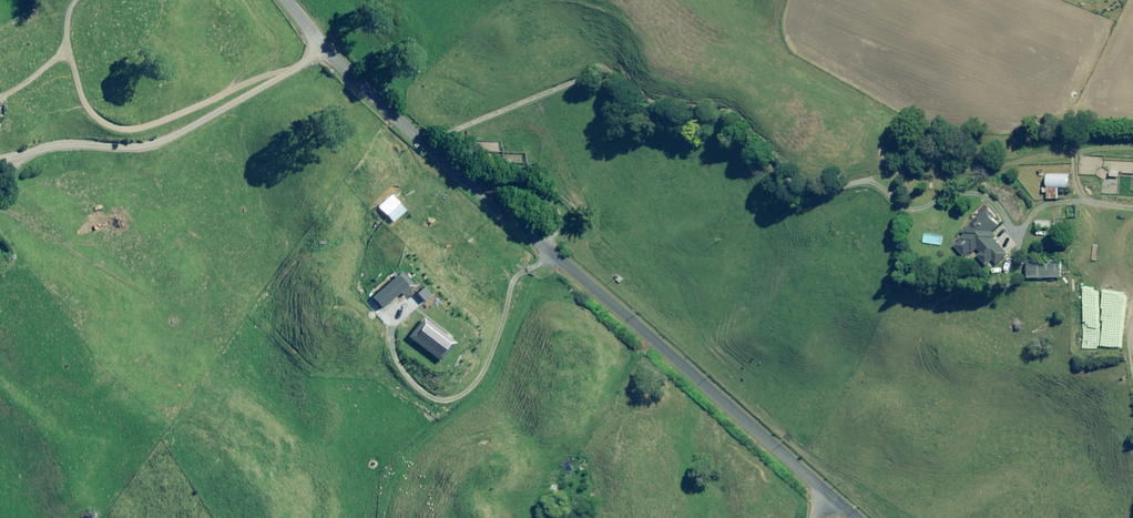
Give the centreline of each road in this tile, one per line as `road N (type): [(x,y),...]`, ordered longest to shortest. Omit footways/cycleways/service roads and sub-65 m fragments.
road 1 (unclassified): [(289,0),(363,87),(426,144),(858,517)]
road 2 (track): [(1132,147),(910,156),(812,196),(760,153),(656,98),(580,75),(426,144)]
road 3 (track): [(324,45),(309,61),(139,154),(65,139),(0,173)]
road 4 (track): [(551,254),(520,334),(486,386),(406,449),(391,517)]

